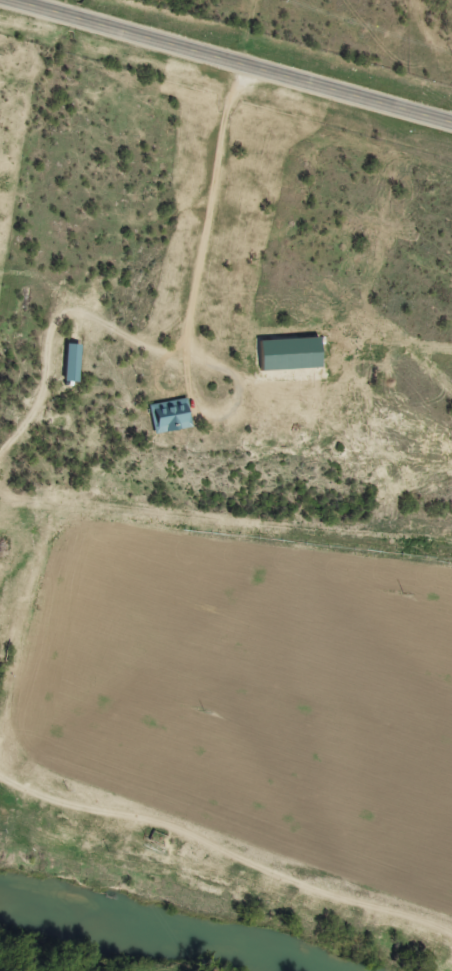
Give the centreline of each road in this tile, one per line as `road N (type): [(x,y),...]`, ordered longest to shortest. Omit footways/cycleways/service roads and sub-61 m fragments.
road 1 (residential): [(451,914),(290,849),(0,753)]
road 2 (residential): [(0,428),(86,341),(136,237),(225,172),(280,72)]
road 3 (primary): [(451,120),(16,0)]

